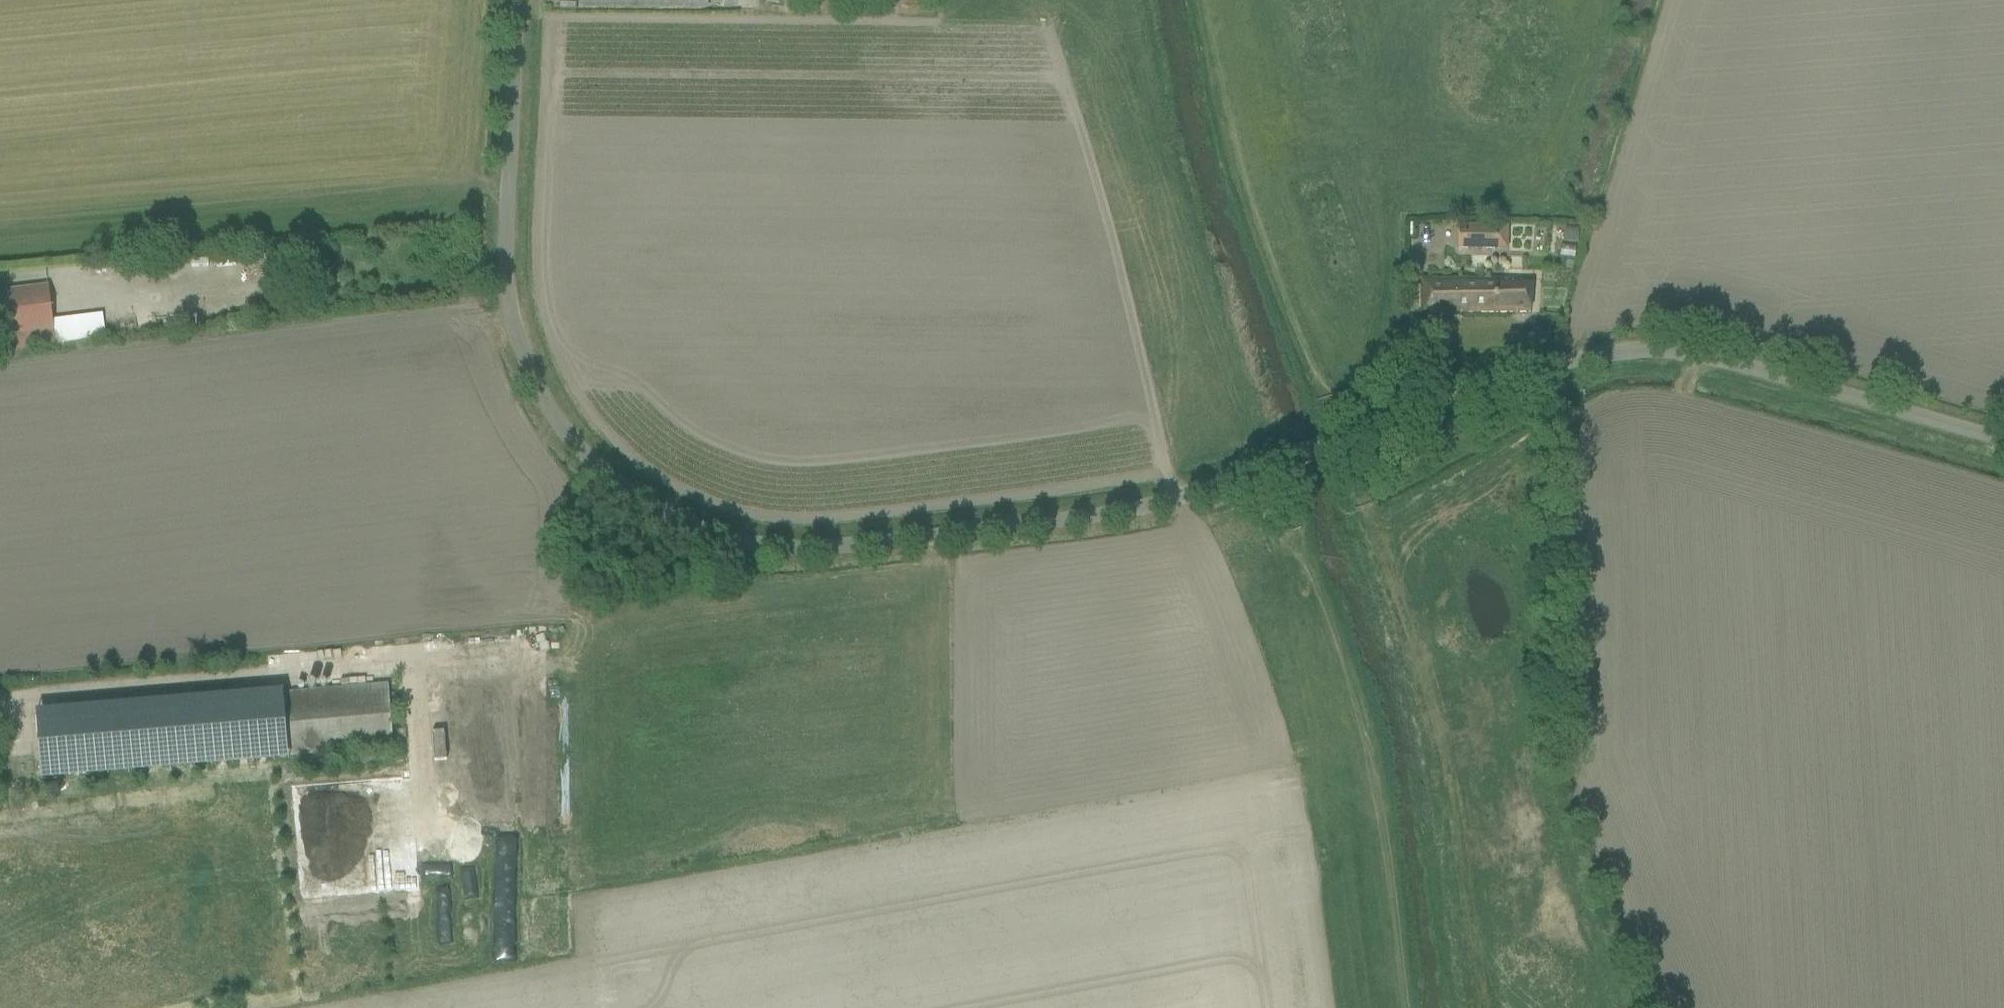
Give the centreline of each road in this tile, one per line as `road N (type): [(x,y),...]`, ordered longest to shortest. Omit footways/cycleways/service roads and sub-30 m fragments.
road 1 (unclassified): [(1271,467),(1120,513),(784,551),(726,542),(612,486),(539,392),(516,331),(504,257),(516,0)]
road 2 (unclassified): [(2003,439),(1658,339),(1596,339),(1339,445)]

